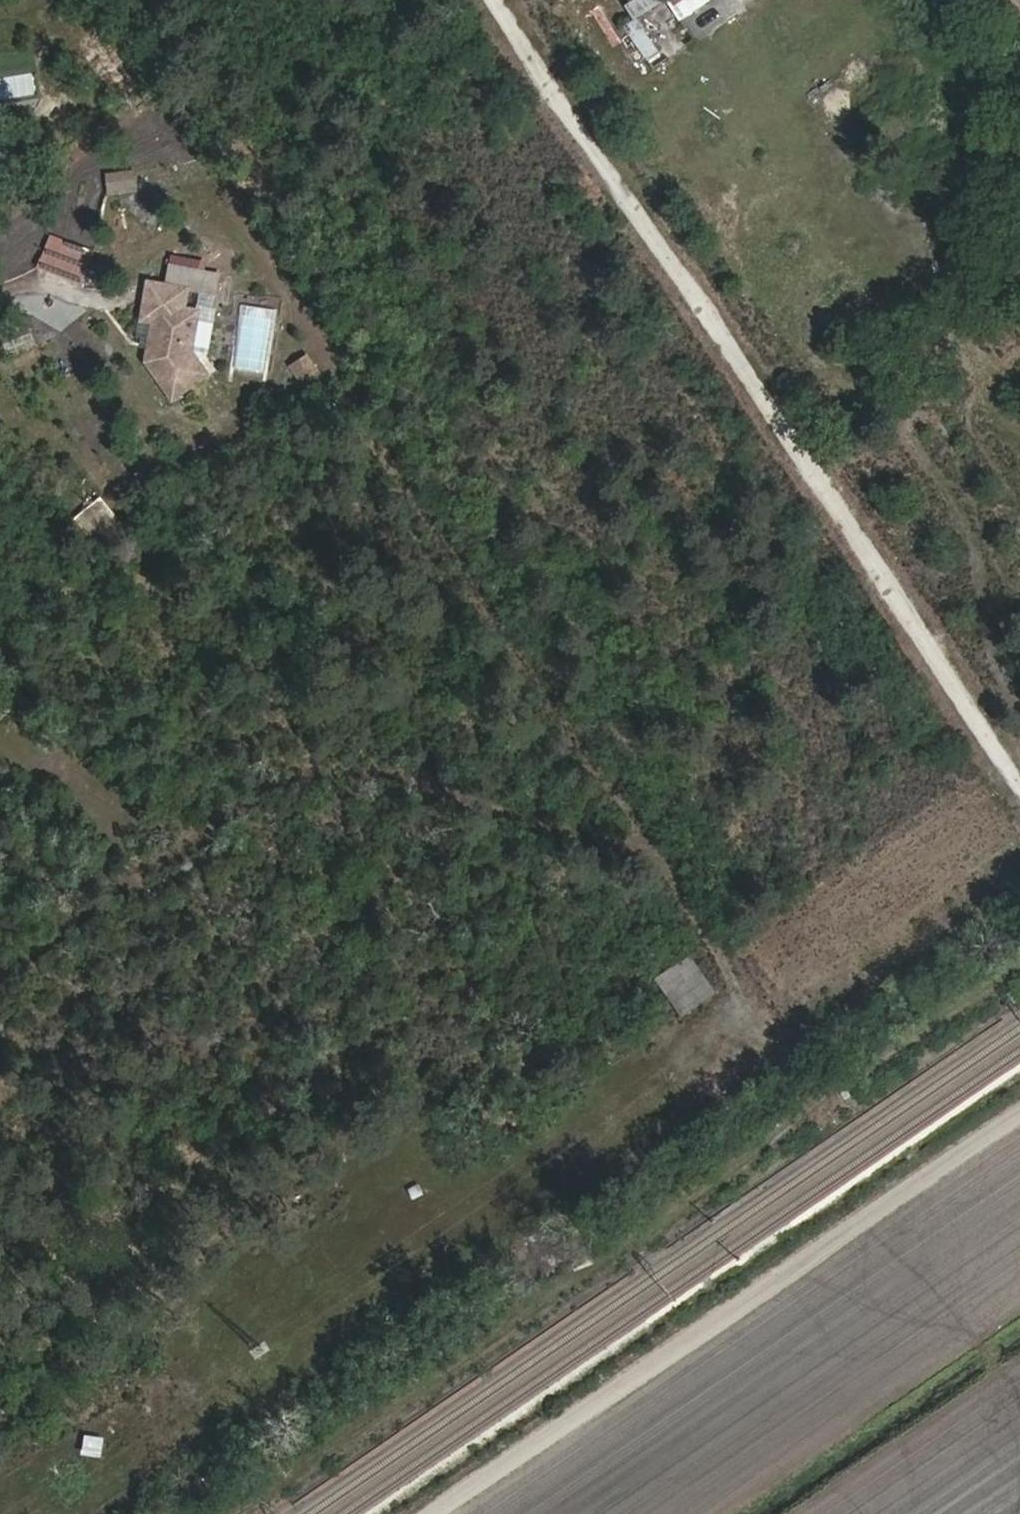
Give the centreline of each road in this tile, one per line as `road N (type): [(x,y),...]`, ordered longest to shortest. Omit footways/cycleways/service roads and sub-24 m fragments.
road 1 (track): [(510,0),(1019,775)]
road 2 (track): [(439,1513),(1019,1123)]

